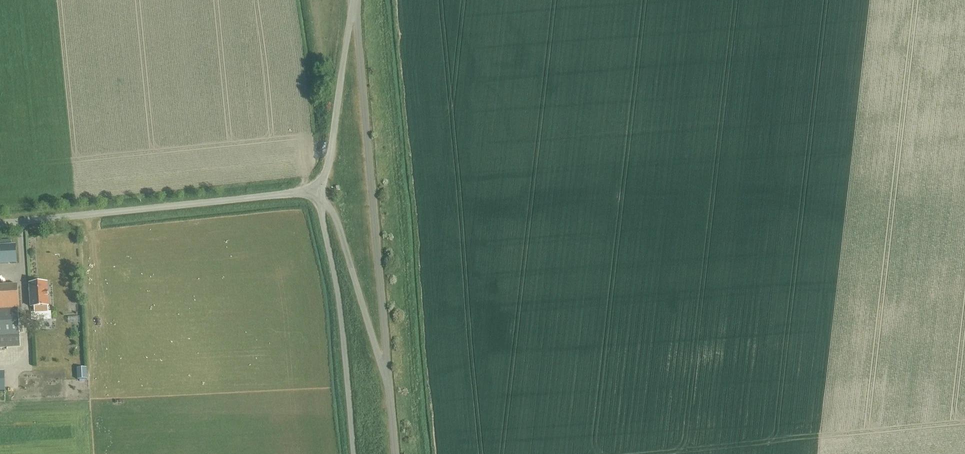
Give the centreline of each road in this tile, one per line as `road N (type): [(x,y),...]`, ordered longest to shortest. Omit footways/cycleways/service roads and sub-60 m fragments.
road 1 (unclassified): [(386,374),(356,0)]
road 2 (unclassified): [(317,190),(0,223)]
road 3 (unclassified): [(354,453),(343,324),(317,190)]
road 4 (unclassified): [(386,374),(333,214),(317,190)]
road 5 (unclassified): [(317,190),(354,0)]

